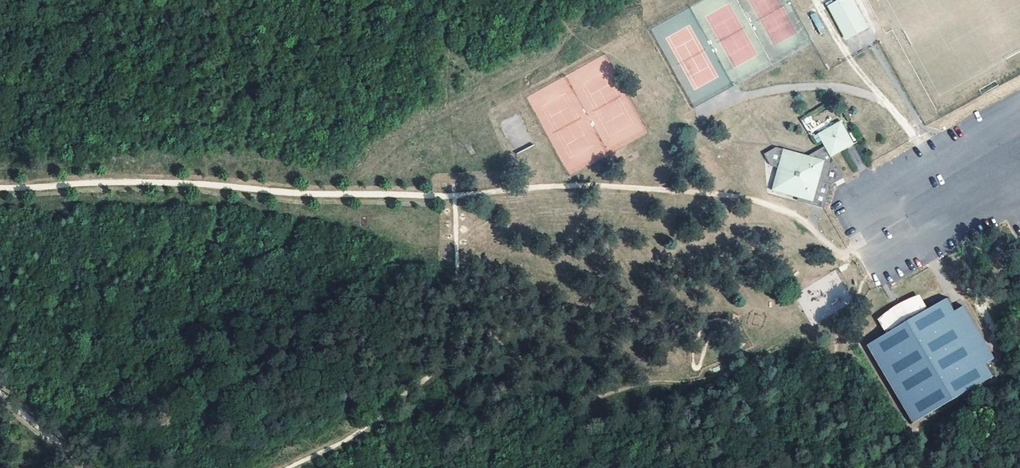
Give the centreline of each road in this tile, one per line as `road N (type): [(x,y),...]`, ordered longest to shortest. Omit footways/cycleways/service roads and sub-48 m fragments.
road 1 (track): [(0,188),(146,182),(454,195)]
road 2 (track): [(454,195),(567,185),(730,195),(791,214),(842,255),(858,249)]
road 3 (track): [(287,467),(349,438),(447,360),(461,302)]
road 4 (track): [(921,151),(816,0)]
road 5 (track): [(889,102),(826,85),(720,99)]

